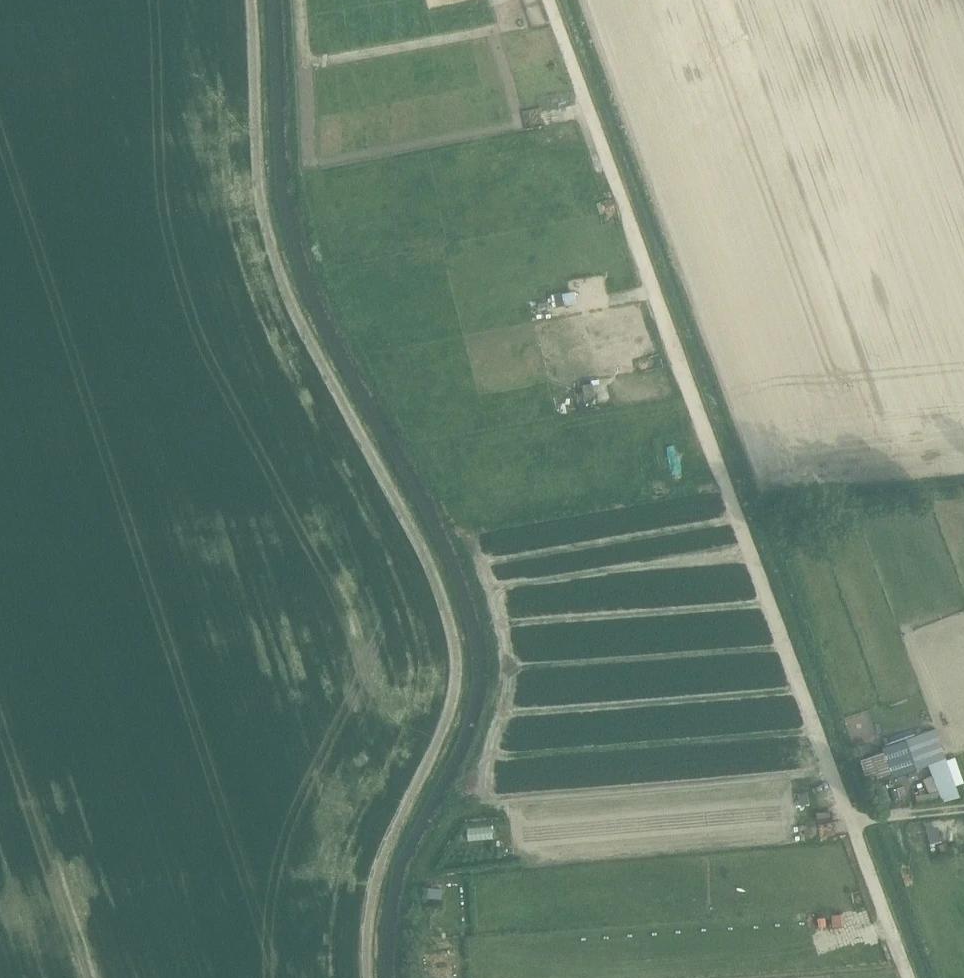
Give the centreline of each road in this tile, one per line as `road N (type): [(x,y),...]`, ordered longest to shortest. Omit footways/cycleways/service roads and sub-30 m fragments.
road 1 (track): [(908,977),(550,0)]

